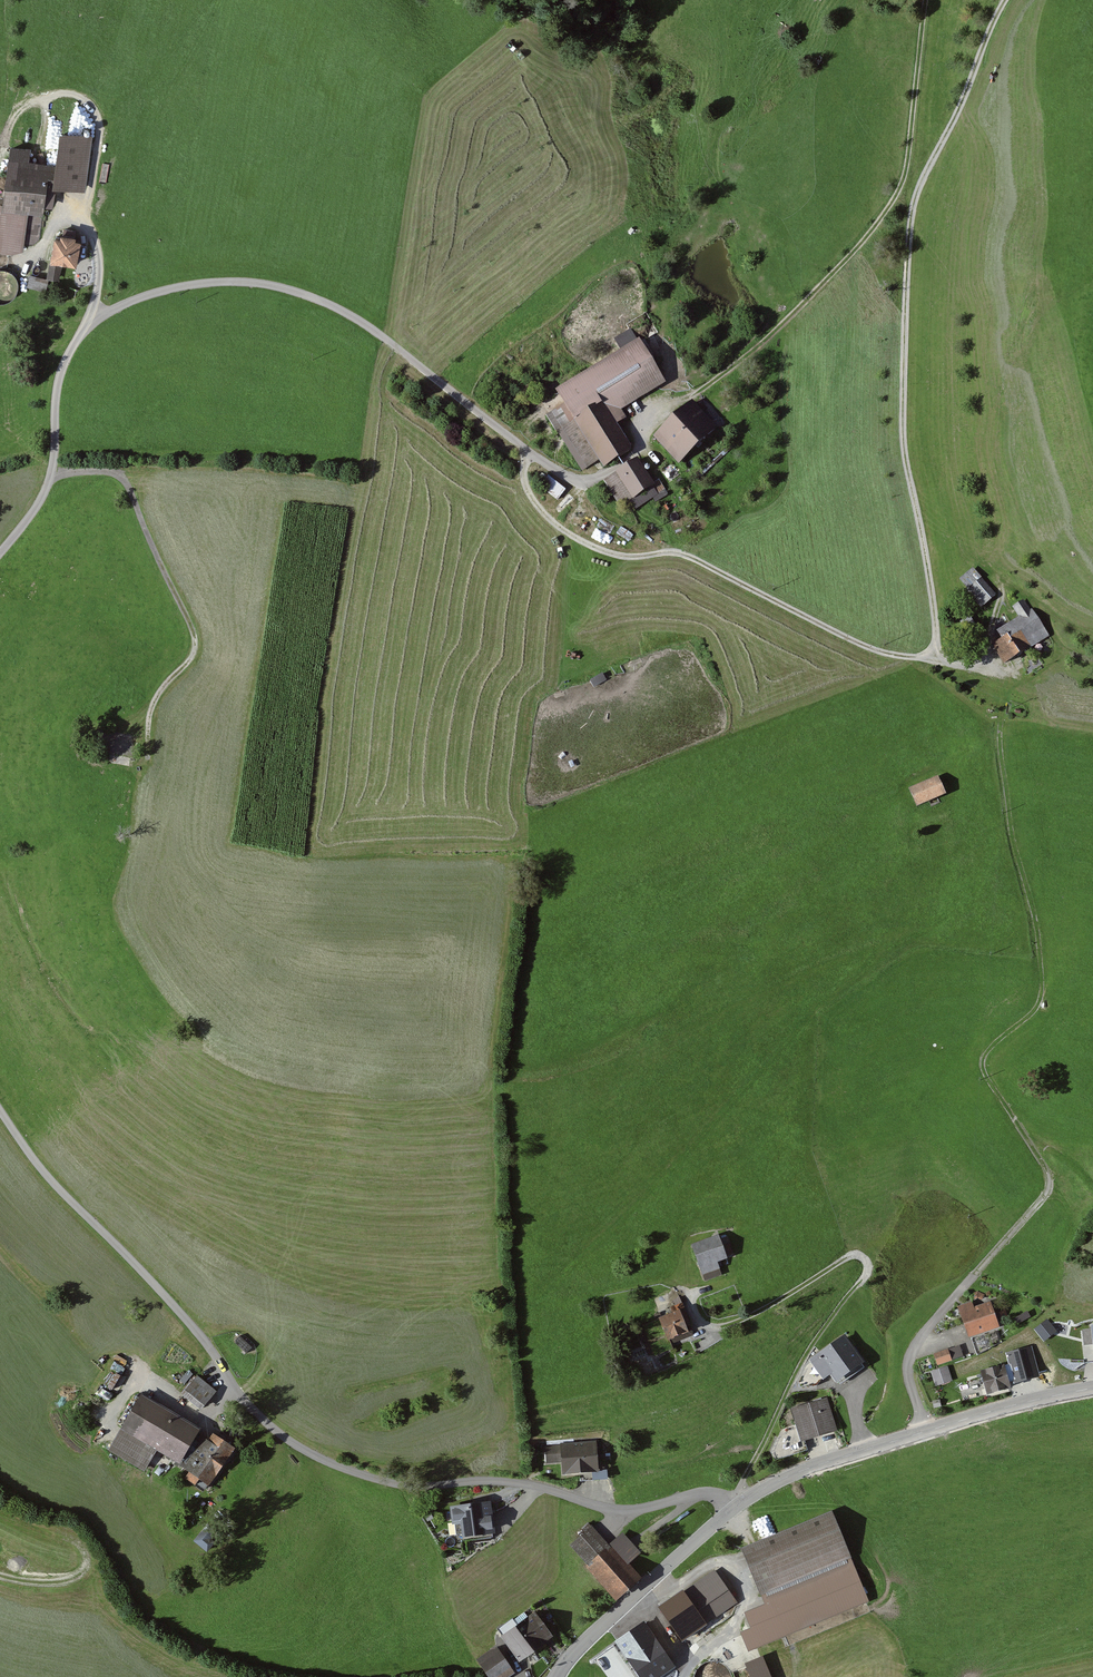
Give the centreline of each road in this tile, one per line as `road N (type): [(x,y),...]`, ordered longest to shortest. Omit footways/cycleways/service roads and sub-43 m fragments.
road 1 (unclassified): [(1004,0),(914,197),(909,227),(904,448),(936,658),(857,643),(685,554),(616,554),(590,544),(539,507),(523,478),(526,451),(386,336),(328,301),(237,281),(142,294),(81,328),(55,394),(54,471),(0,551)]
road 2 (unclassified): [(0,1110),(27,1150),(204,1341),(244,1399),(281,1435),(338,1466),(422,1486),(523,1479),(620,1510),(699,1494),(732,1507)]
road 3 (track): [(910,658),(1000,728),(1011,835),(1039,945),(1039,1002),(987,1050),(983,1069),(1049,1184),(974,1276)]
road 4 (track): [(926,0),(907,162),(882,218),(777,328),(682,397),(637,455),(579,482),(526,451)]
road 5 (track): [(692,1299),(711,1330),(856,1255),(871,1268),(826,1324),(732,1507)]
road 6 (tertiary): [(732,1507),(797,1473),(920,1430),(1092,1389)]
road 7 (track): [(54,471),(122,476),(194,632),(190,658),(153,705),(146,749)]
road 8 (tertiary): [(555,1676),(575,1648),(732,1507)]
road 9 (track): [(403,1483),(438,1550),(464,1633),(475,1644),(499,1644)]
road 10 (track): [(936,658),(984,661),(1001,588)]

